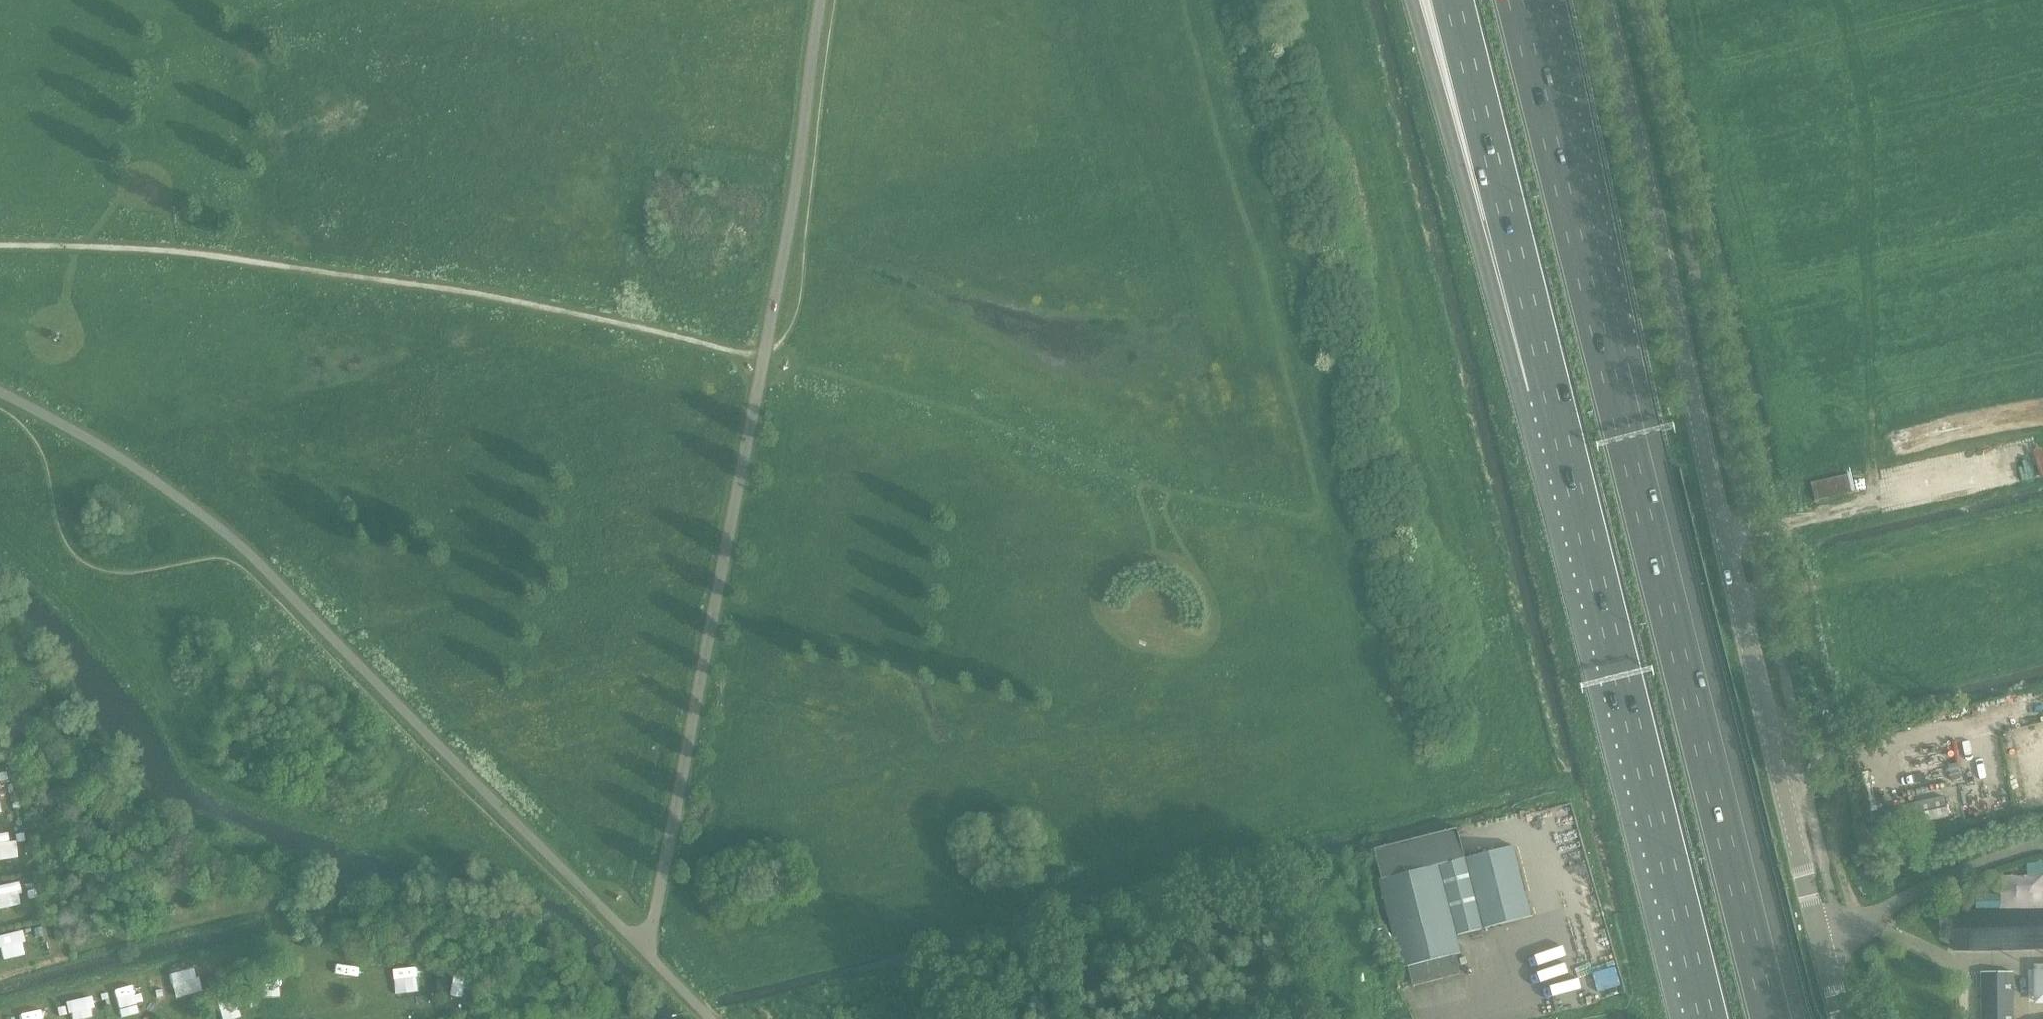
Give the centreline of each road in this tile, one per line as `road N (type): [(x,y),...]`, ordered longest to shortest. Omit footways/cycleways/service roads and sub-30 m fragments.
road 1 (motorway): [(1769,1018),(1515,0)]
road 2 (unclassified): [(1814,942),(1599,0)]
road 3 (motorway): [(1549,388),(1706,1018)]
road 4 (motorway): [(1412,0),(1460,179),(1549,388)]
road 5 (motorway): [(1453,0),(1549,388)]
road 6 (residential): [(1814,942),(1981,863),(2042,845)]

